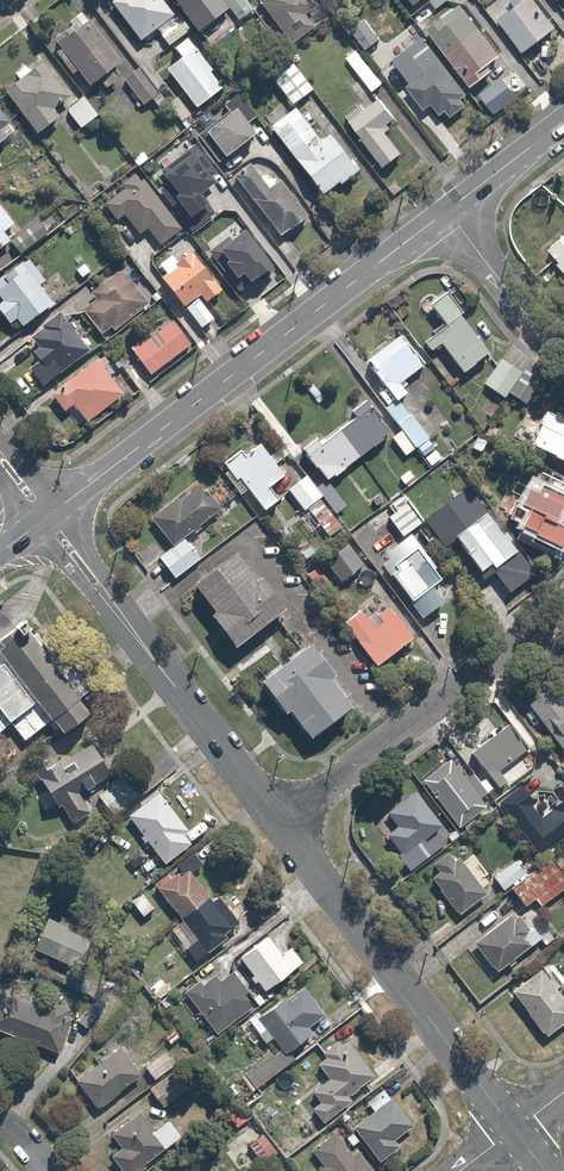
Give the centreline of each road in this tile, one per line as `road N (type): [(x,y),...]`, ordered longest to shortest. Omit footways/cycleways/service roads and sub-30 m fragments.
road 1 (secondary): [(45,518),(448,211)]
road 2 (residential): [(515,1130),(284,820)]
road 3 (residential): [(284,820),(45,518)]
road 4 (residential): [(563,599),(284,820)]
road 5 (residential): [(448,211),(526,315),(563,345)]
road 6 (secondary): [(448,211),(563,122)]

